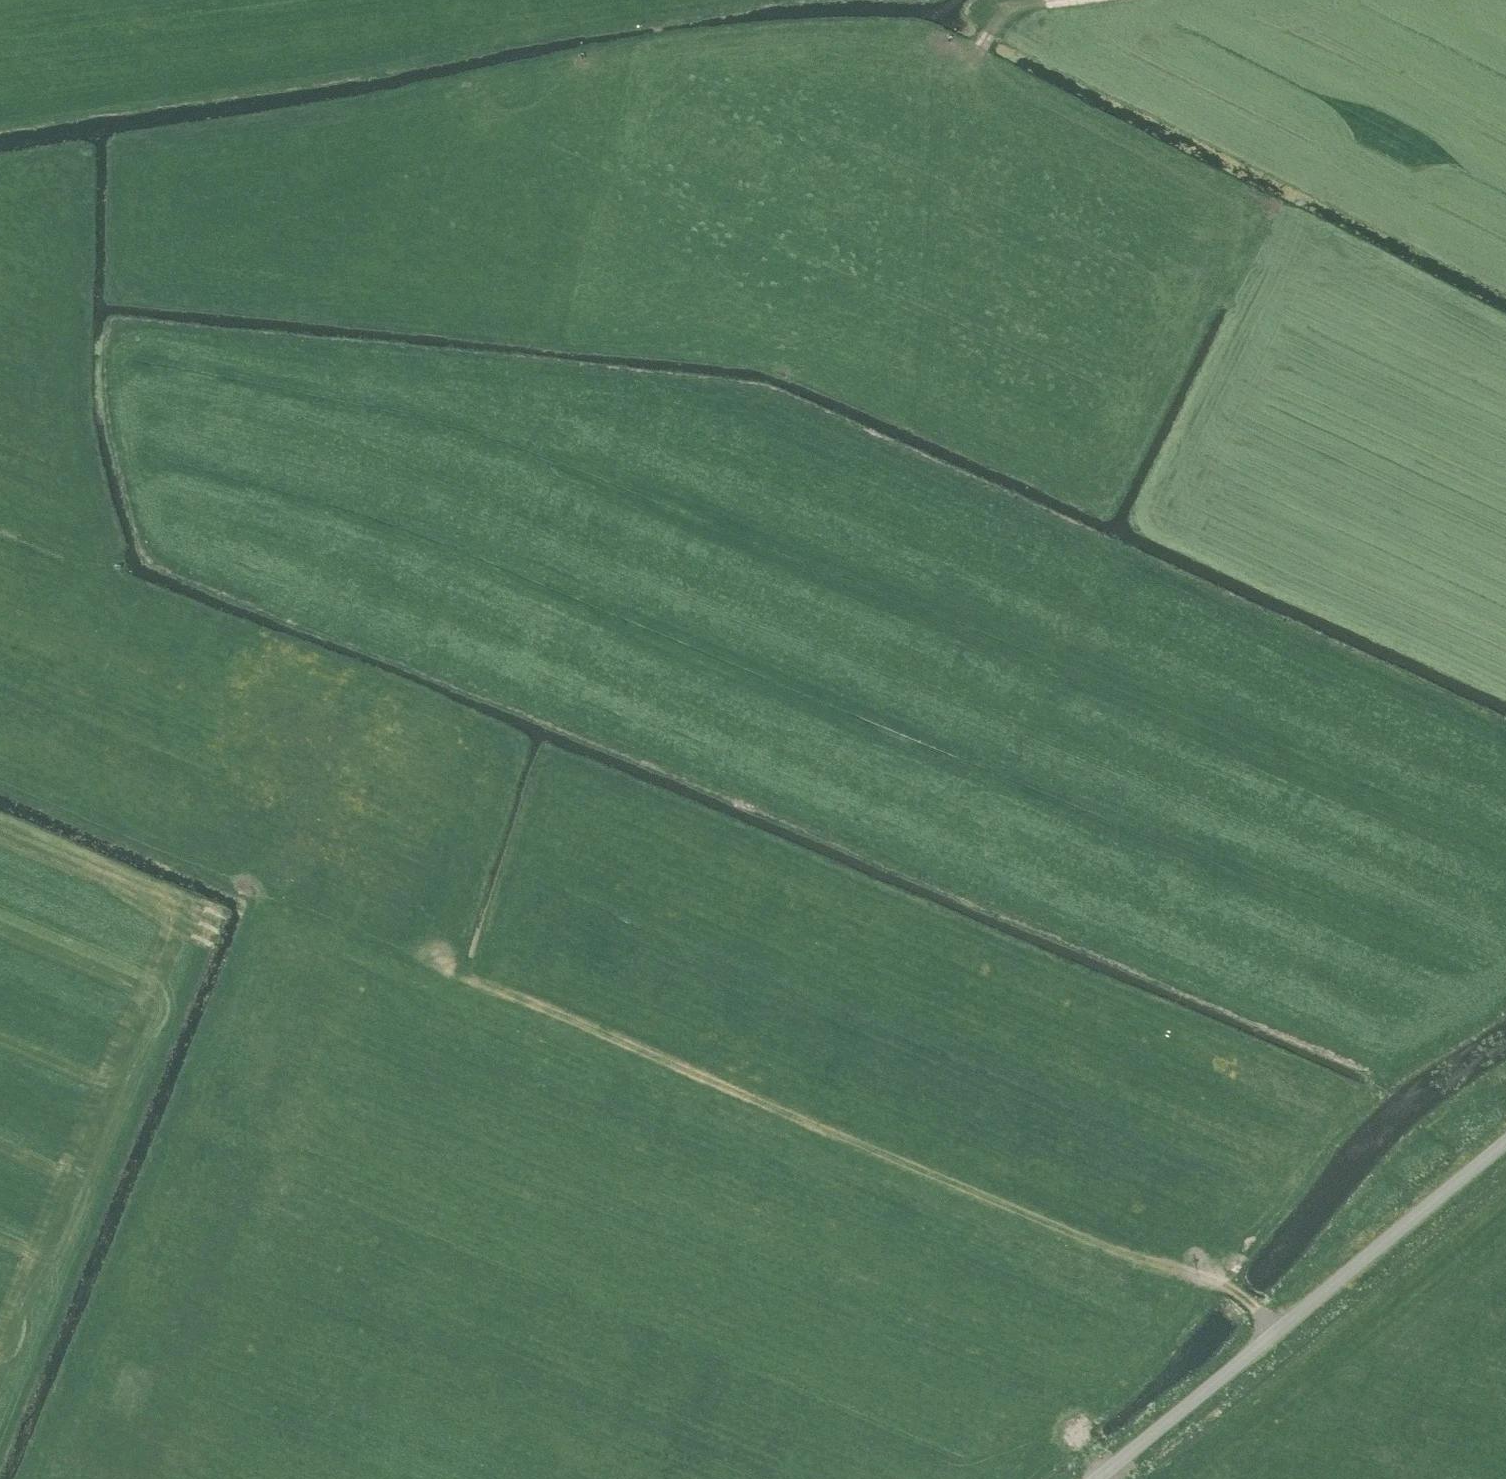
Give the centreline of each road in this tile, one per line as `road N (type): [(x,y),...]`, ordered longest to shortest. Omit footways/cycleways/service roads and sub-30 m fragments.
road 1 (unclassified): [(1096,1478),(1505,1143)]

